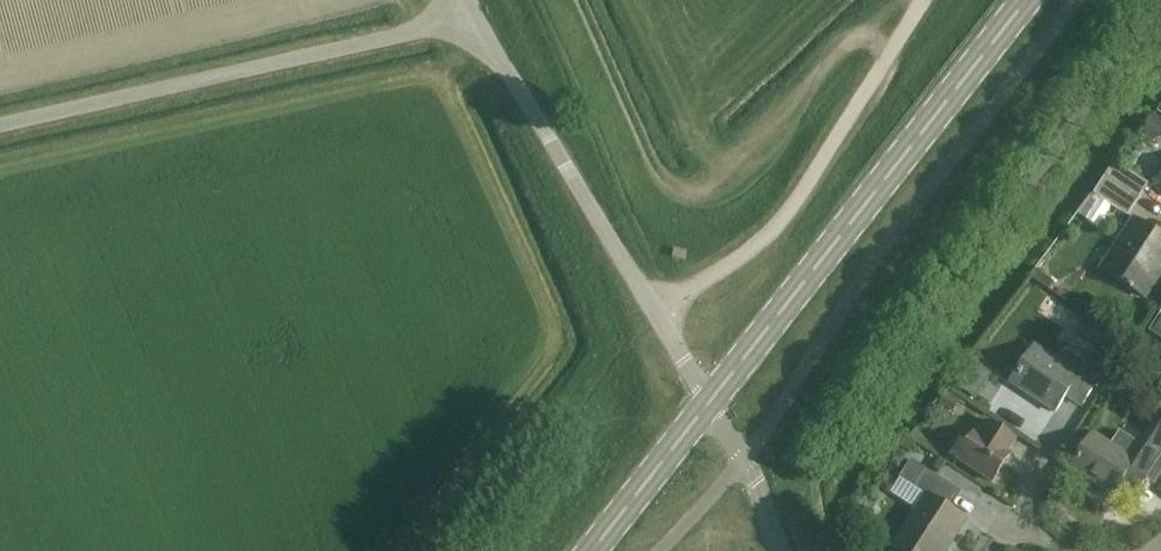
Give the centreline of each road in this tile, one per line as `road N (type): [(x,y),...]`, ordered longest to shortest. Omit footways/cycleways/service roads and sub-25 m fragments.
road 1 (secondary): [(709,401),(1028,0)]
road 2 (unclassified): [(0,126),(478,19)]
road 3 (unclassified): [(709,401),(478,19)]
road 4 (track): [(654,311),(786,217),(922,0)]
road 5 (secondary): [(592,550),(709,401)]
road 6 (tertiary): [(780,550),(760,487),(709,401)]

